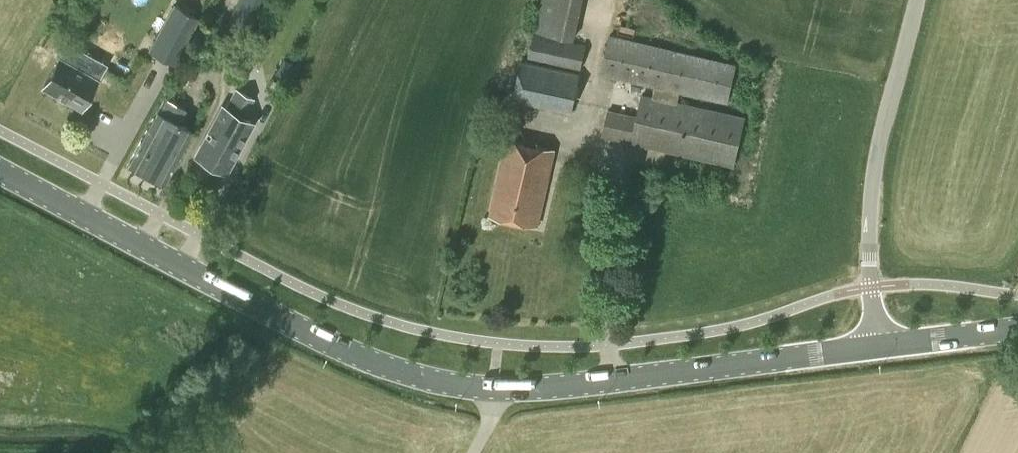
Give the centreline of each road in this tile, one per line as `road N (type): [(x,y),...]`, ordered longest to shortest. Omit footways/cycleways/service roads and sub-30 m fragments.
road 1 (secondary): [(0,175),(408,380),(497,393),(570,390),(879,353)]
road 2 (unclassified): [(879,353),(868,249),(873,175),(918,0)]
road 3 (secondary): [(1017,336),(879,353)]

